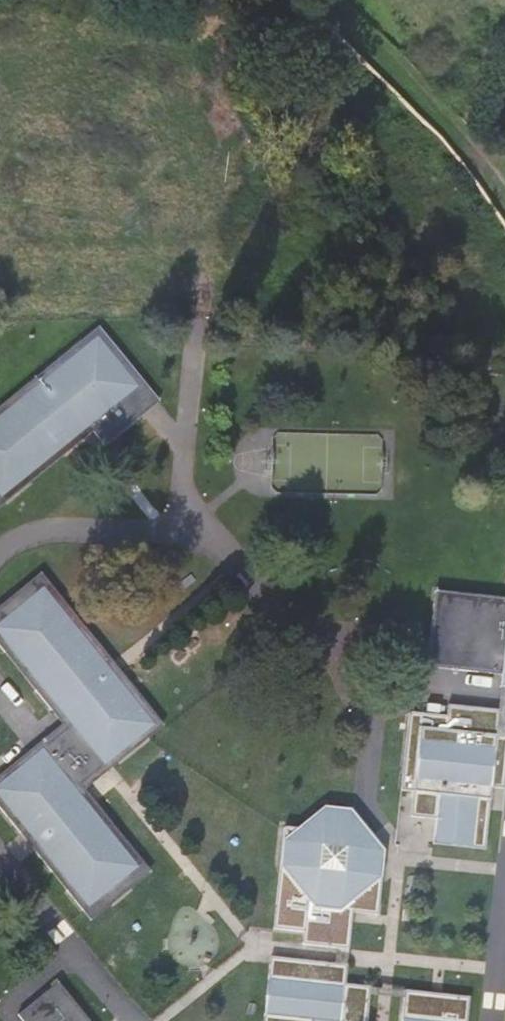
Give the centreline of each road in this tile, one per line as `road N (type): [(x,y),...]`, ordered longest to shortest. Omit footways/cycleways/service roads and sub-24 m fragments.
road 1 (track): [(321,0),(433,102),(504,188)]

